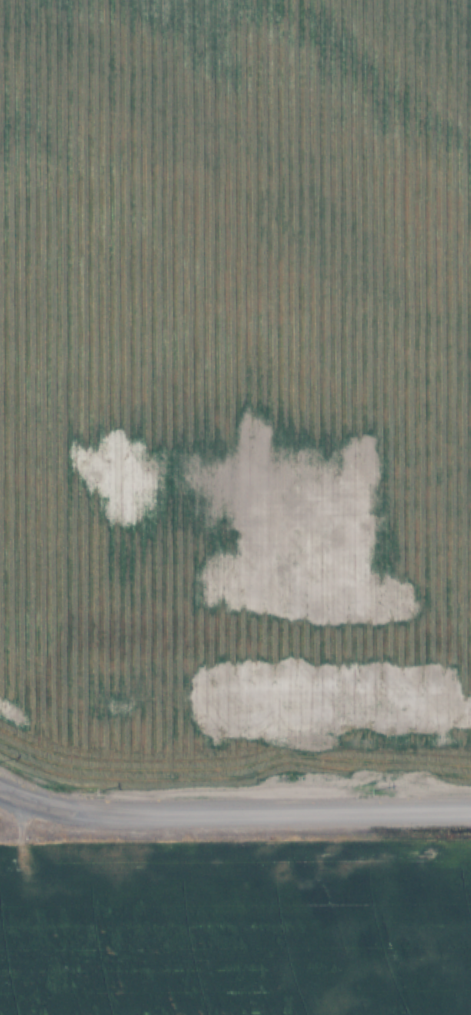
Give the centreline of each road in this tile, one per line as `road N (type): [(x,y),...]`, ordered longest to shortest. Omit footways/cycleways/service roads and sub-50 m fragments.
road 1 (residential): [(470,811),(13,811),(0,804)]

